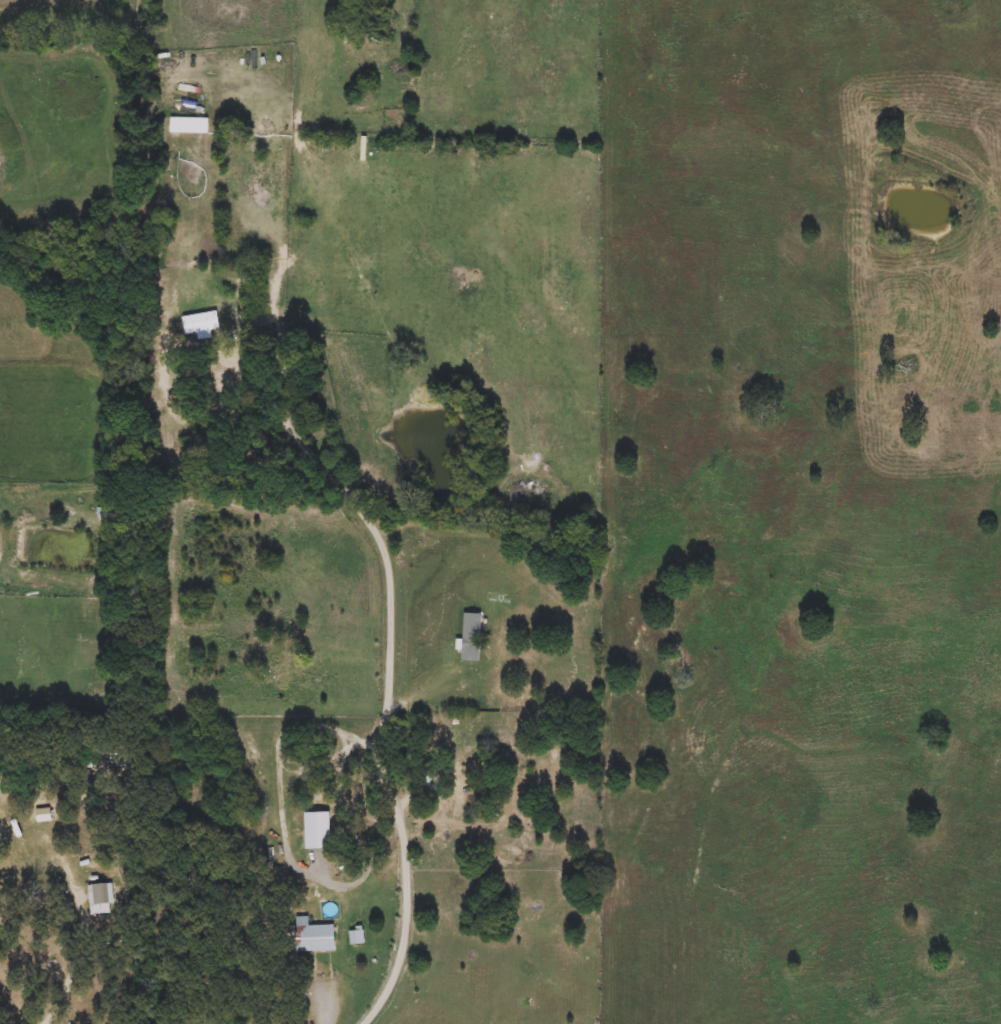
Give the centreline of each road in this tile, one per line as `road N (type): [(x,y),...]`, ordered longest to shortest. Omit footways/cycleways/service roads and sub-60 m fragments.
road 1 (residential): [(367,1023),(395,986),(409,935),(408,842),(382,749),(395,557),(379,522),(292,425)]

